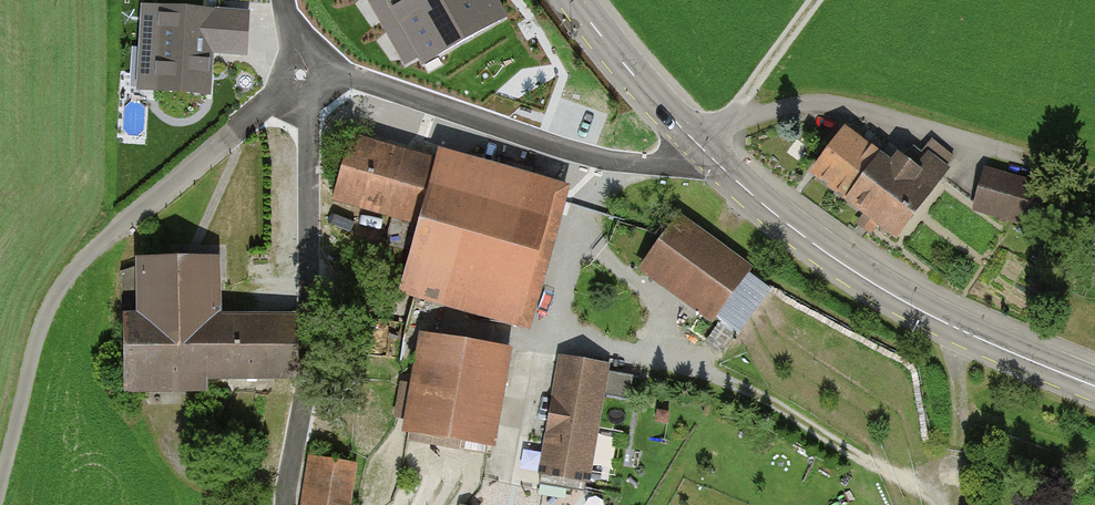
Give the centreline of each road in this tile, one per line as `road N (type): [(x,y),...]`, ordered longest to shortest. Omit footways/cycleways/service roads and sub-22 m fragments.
road 1 (tertiary): [(1094,386),(944,323),(850,270),(704,153)]
road 2 (unclassified): [(960,504),(749,392),(550,324)]
road 3 (unclassified): [(286,504),(309,374),(307,90)]
road 4 (unclassified): [(307,90),(342,81),(375,86),(625,164),(661,166),(704,153)]
road 5 (track): [(0,473),(34,336),(57,285),(125,224)]
road 6 (unclassified): [(125,224),(248,122),(307,90)]
road 7 (tertiary): [(704,153),(574,0)]
road 8 (track): [(944,323),(962,424),(960,504)]
road 9 (track): [(722,127),(813,0)]

